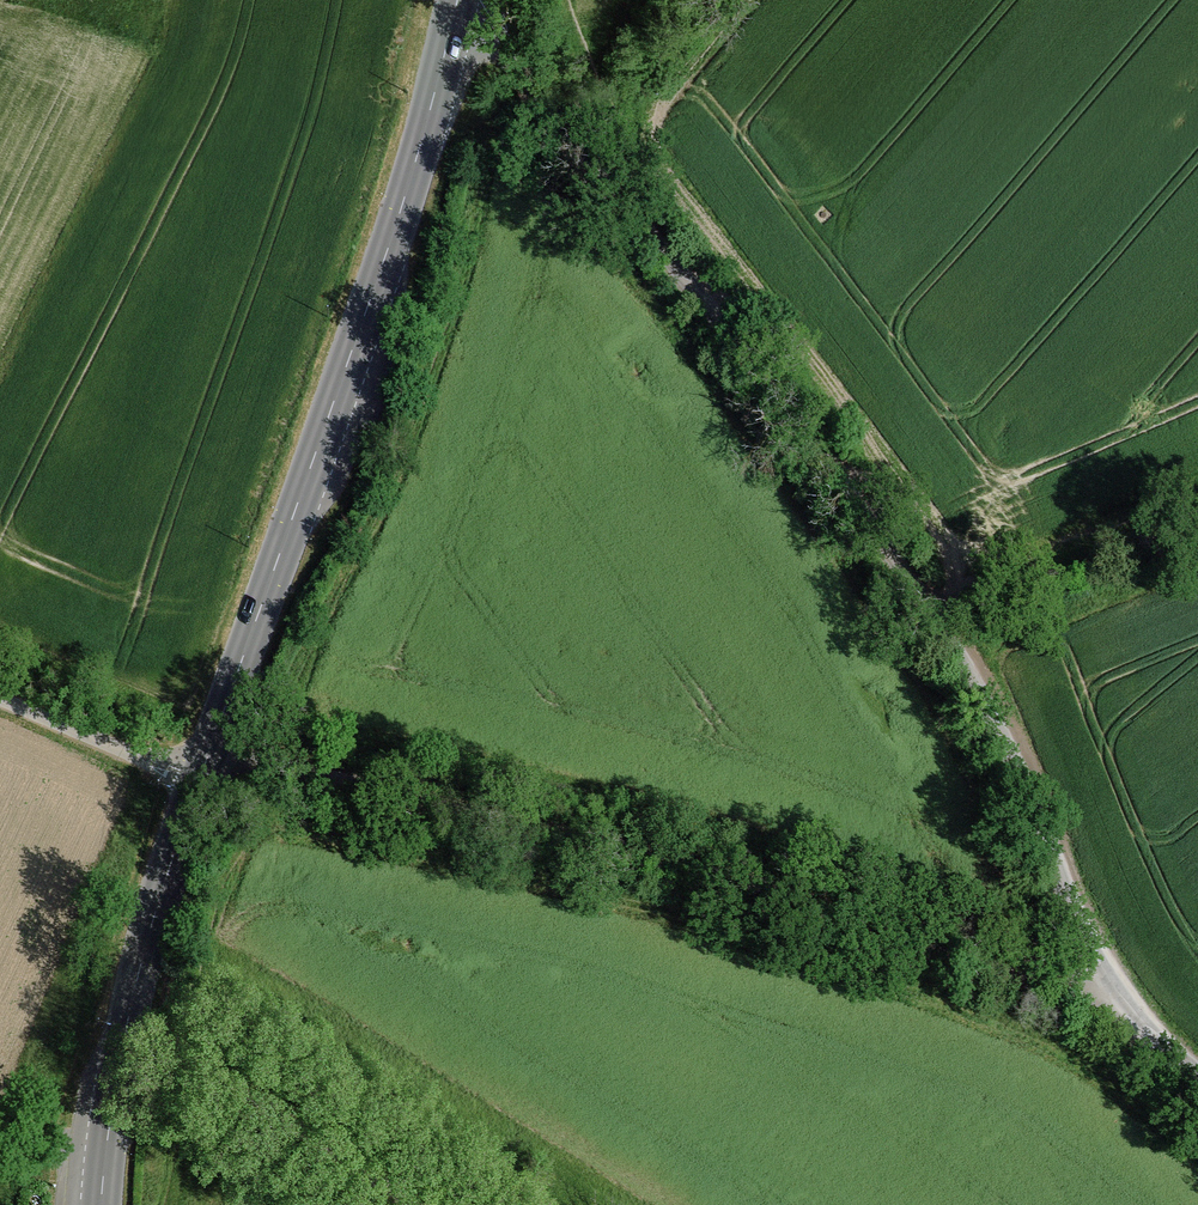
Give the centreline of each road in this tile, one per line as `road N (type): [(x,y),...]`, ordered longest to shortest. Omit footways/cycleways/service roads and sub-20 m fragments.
road 1 (residential): [(476,0),(536,93),(798,421),(930,614),(985,704),(1093,960),(1130,1019)]
road 2 (residential): [(208,756),(284,766),(732,879),(1130,1019)]
road 3 (secondary): [(456,0),(418,155),(208,756)]
road 4 (track): [(930,614),(951,567),(819,371),(690,212),(654,145),(653,108),(668,83),(743,0)]
road 5 (secondary): [(202,777),(128,1019),(102,1204)]
road 6 (unclassified): [(0,699),(202,777)]

